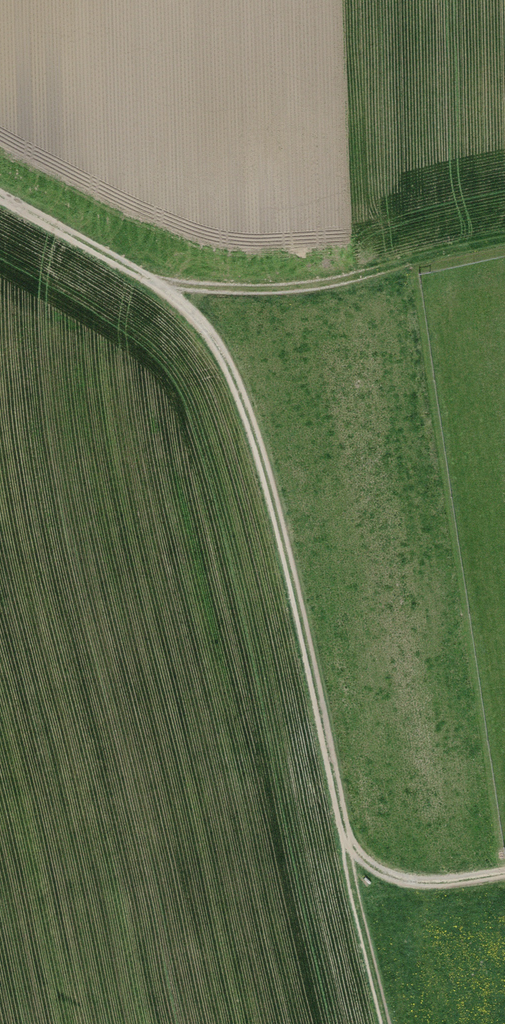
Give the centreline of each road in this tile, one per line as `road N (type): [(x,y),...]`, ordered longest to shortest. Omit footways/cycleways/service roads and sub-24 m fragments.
road 1 (track): [(157,280),(238,292),(308,287),(504,238)]
road 2 (track): [(157,280),(0,192)]
road 3 (track): [(352,840),(368,866),(403,881),(504,872)]

